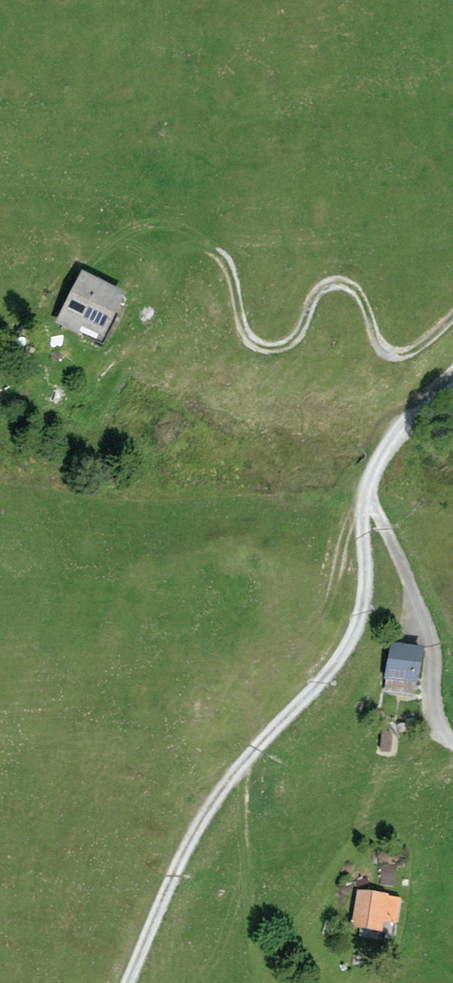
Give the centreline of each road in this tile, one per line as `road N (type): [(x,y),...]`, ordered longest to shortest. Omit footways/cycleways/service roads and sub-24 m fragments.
road 1 (track): [(452,387),(391,451),(364,496),(366,582),(354,637),(322,686),(216,802),(132,982)]
road 2 (track): [(452,326),(423,354),(395,358),(378,340),(366,299),(347,282),(325,290),(297,343),(271,352),(248,338),(228,256),(168,250)]
road 3 (track): [(451,741),(435,705),(433,629),(364,496)]

